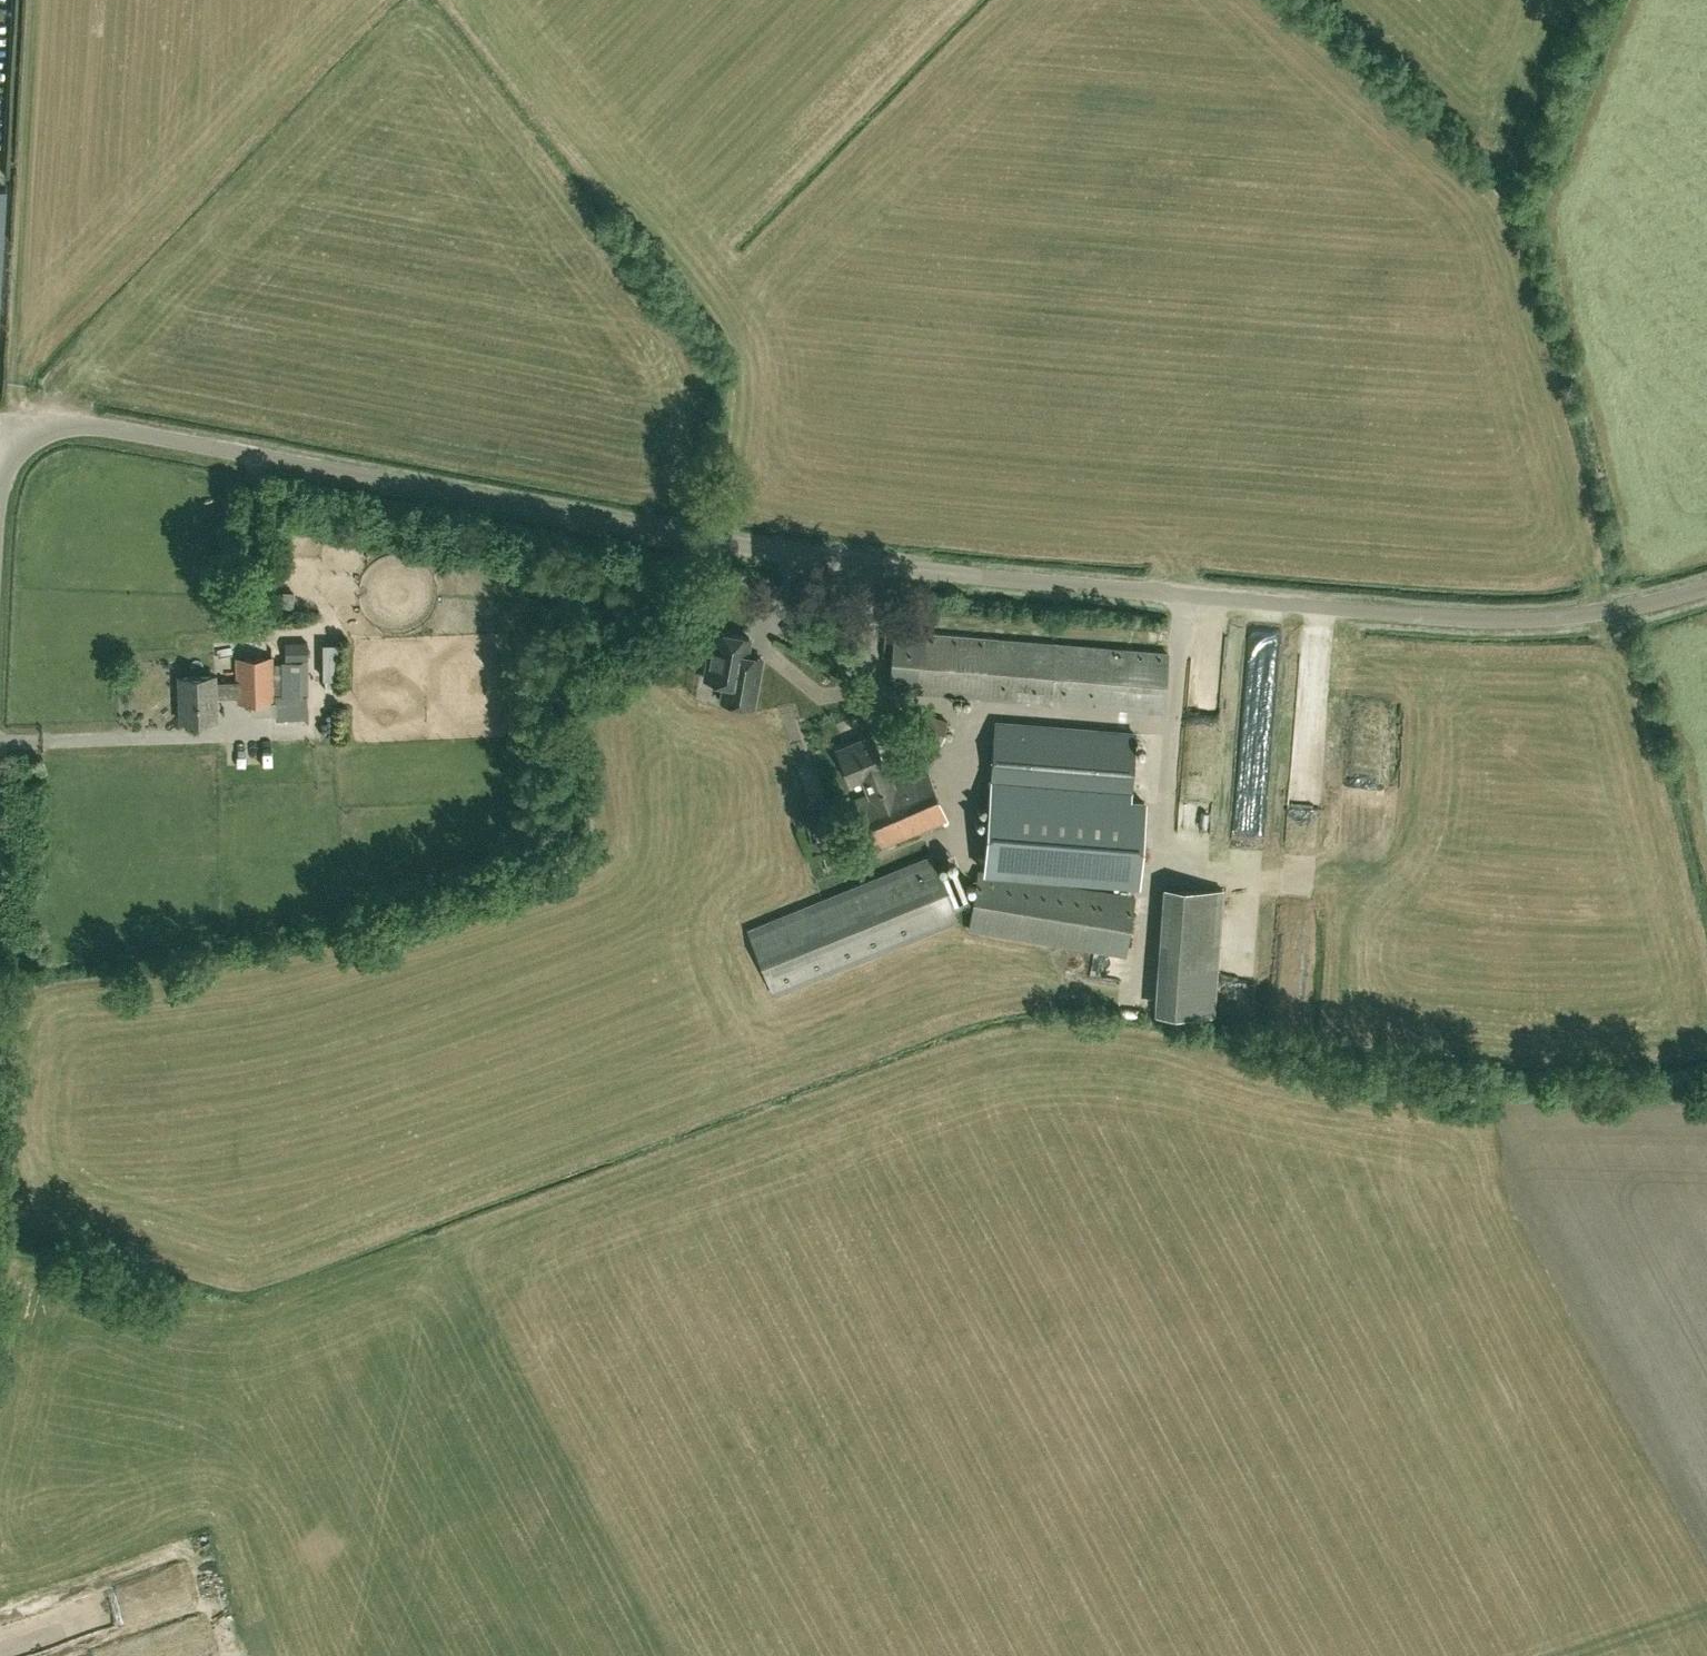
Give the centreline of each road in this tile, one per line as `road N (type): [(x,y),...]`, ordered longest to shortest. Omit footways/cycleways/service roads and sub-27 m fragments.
road 1 (unclassified): [(0,498),(10,451),(23,438),(95,424),(875,565),(1466,617),(1599,612),(1706,586)]

